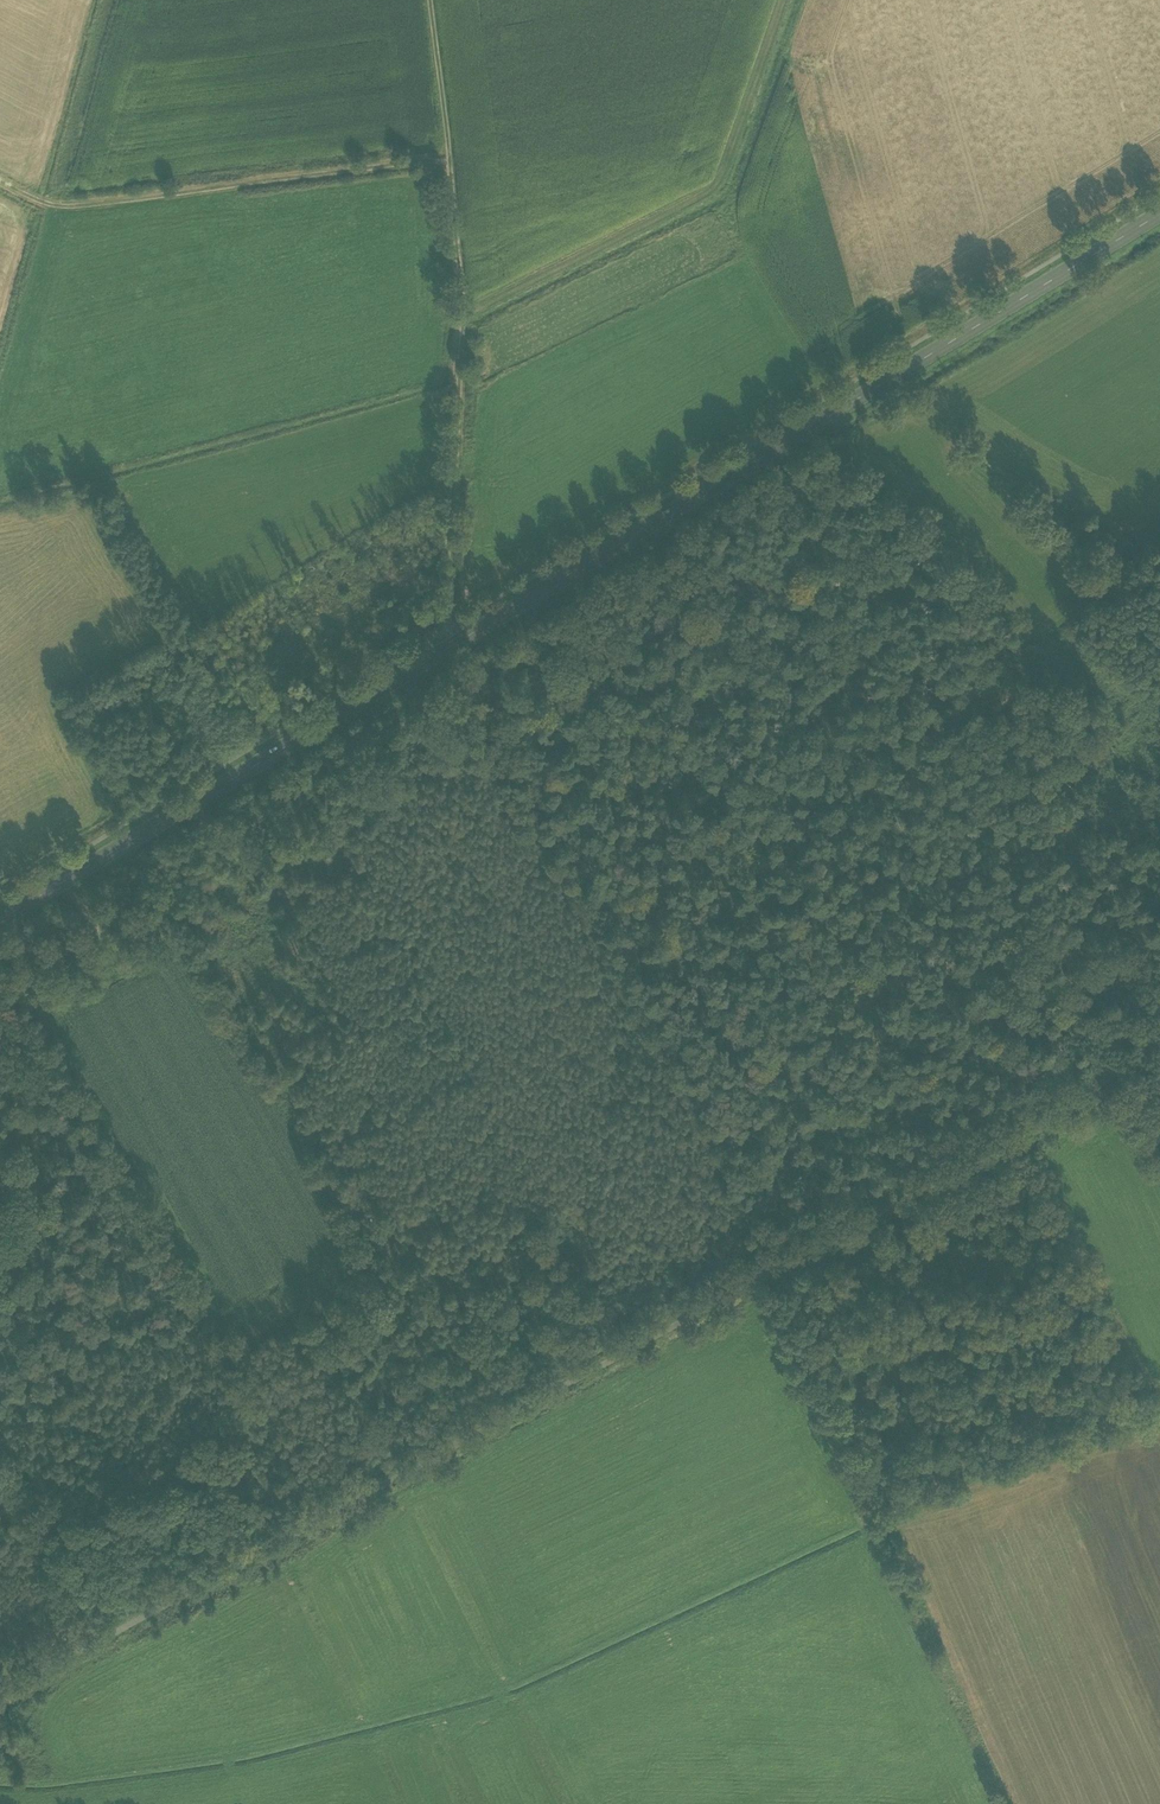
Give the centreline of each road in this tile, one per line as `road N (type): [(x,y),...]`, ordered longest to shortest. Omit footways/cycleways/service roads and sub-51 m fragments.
road 1 (secondary): [(1159,213),(0,919)]
road 2 (unclassified): [(0,1696),(1092,1088),(1159,1027)]
road 3 (track): [(457,642),(444,608),(462,339),(450,159),(63,210),(0,177)]
road 4 (track): [(450,159),(430,0)]

